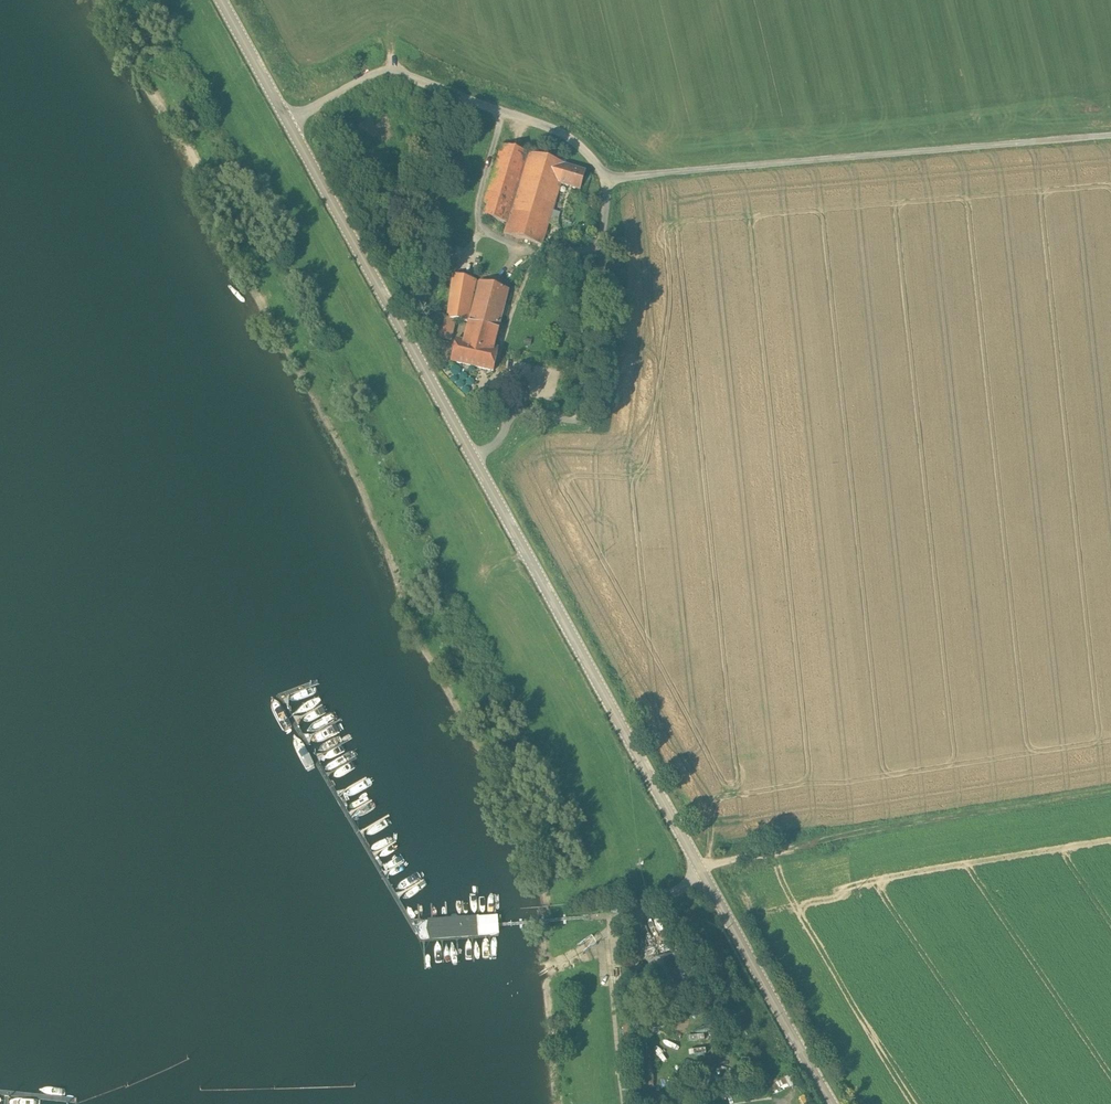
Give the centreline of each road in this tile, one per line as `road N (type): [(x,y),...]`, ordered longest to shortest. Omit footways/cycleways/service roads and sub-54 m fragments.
road 1 (unclassified): [(474,459),(832,1103)]
road 2 (unclassified): [(1110,136),(607,180)]
road 3 (track): [(703,874),(725,861),(905,823),(1110,790)]
road 4 (unclassified): [(287,121),(474,459)]
road 5 (unclassified): [(607,180),(581,413),(571,420),(518,412),(474,459)]
road 6 (unclassified): [(607,180),(559,135),(397,74),(287,121)]
road 7 (unclassified): [(220,0),(287,121)]

